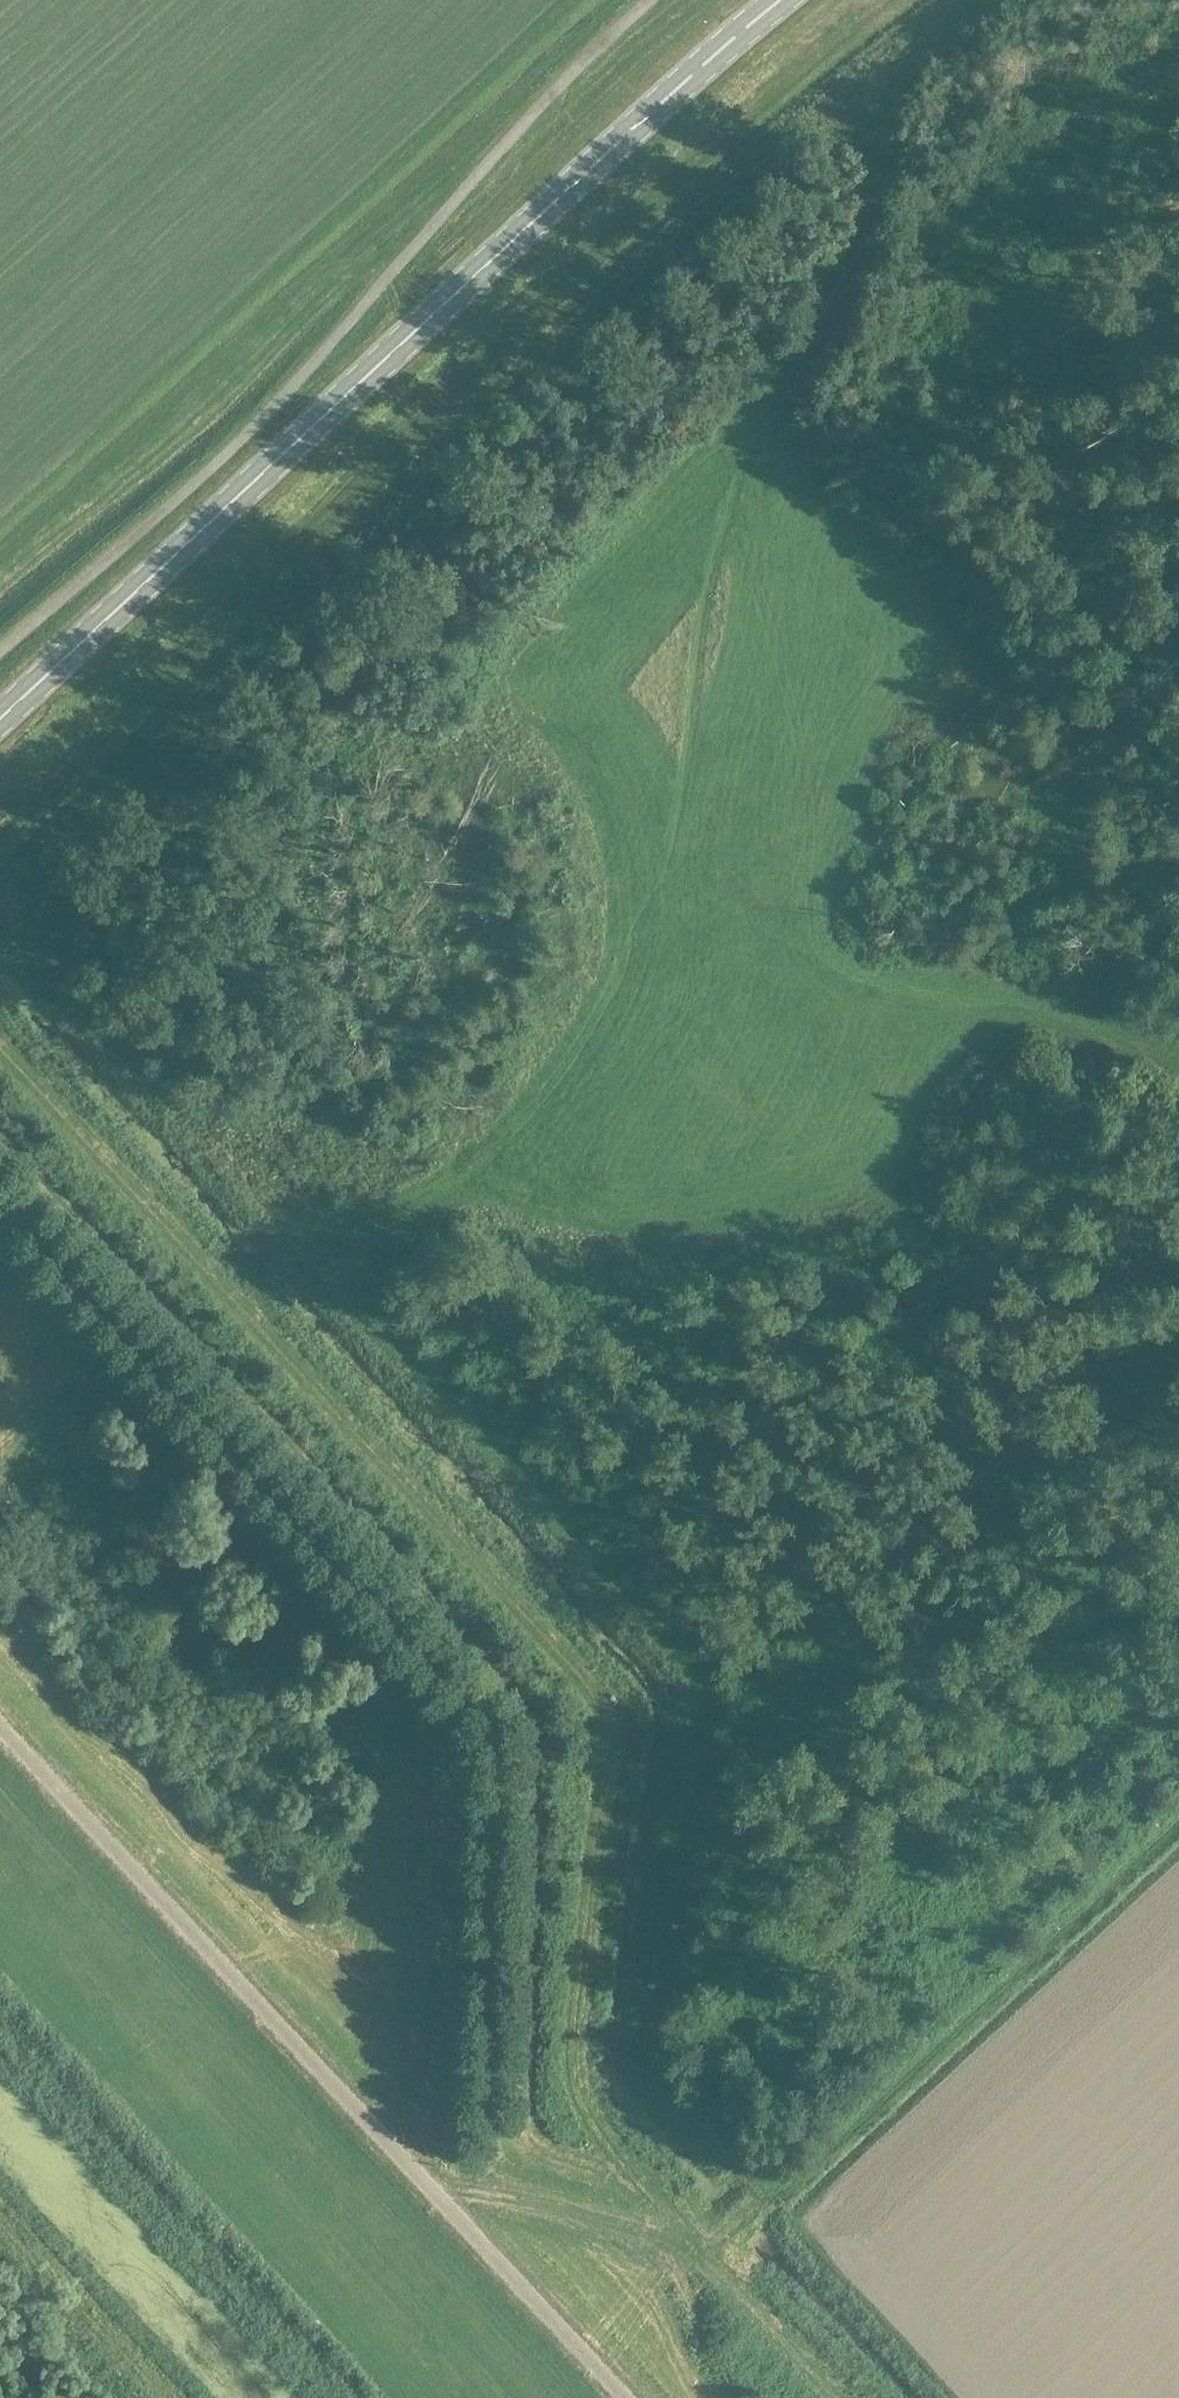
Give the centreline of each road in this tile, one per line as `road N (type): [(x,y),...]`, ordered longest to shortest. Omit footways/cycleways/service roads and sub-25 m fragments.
road 1 (secondary): [(0,719),(783,0)]
road 2 (unclassified): [(627,2397),(0,1723)]
road 3 (track): [(710,2268),(686,2247),(614,2223),(443,2199)]

